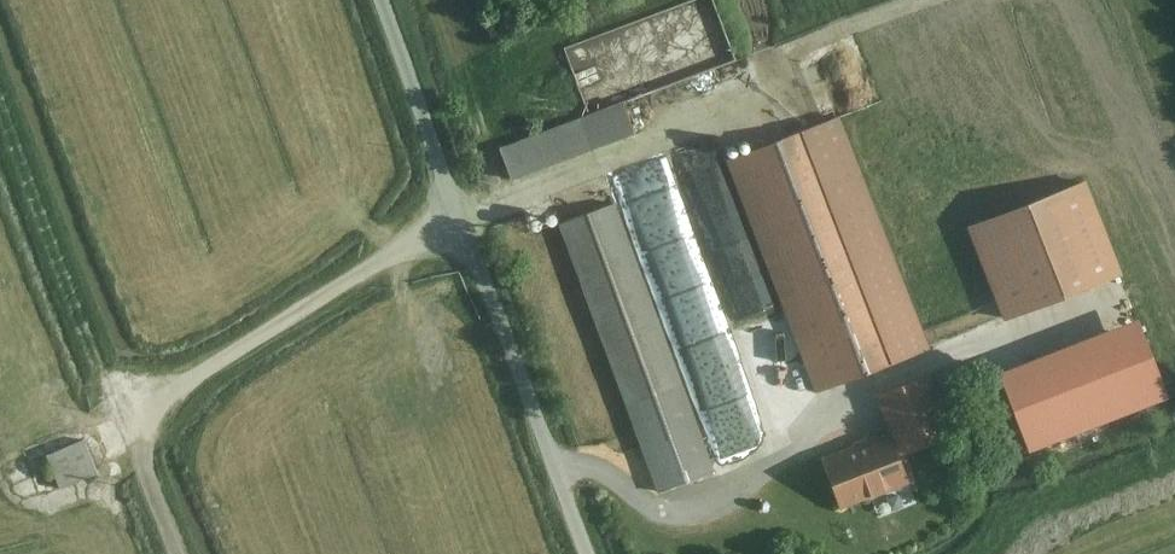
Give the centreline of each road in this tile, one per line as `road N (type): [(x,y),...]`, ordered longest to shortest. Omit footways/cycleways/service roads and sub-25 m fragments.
road 1 (track): [(555,473),(583,463),(661,508),(688,507),(858,386),(1105,290)]
road 2 (track): [(585,553),(460,224)]
road 3 (residential): [(460,224),(384,0)]

